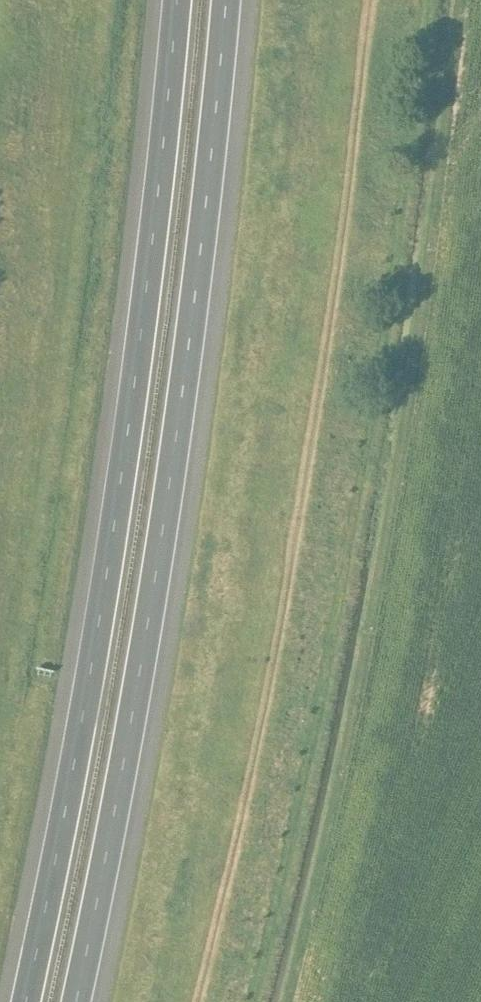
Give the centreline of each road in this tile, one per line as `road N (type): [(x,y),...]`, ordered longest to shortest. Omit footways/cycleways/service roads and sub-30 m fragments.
road 1 (track): [(369,0),(309,466),(197,1001)]
road 2 (track): [(165,1001),(239,604),(317,0)]
road 3 (motorway): [(177,0),(113,531),(26,1001)]
road 4 (motorway): [(76,1001),(164,526),(225,0)]
road 5 (track): [(0,563),(37,277),(61,0)]

